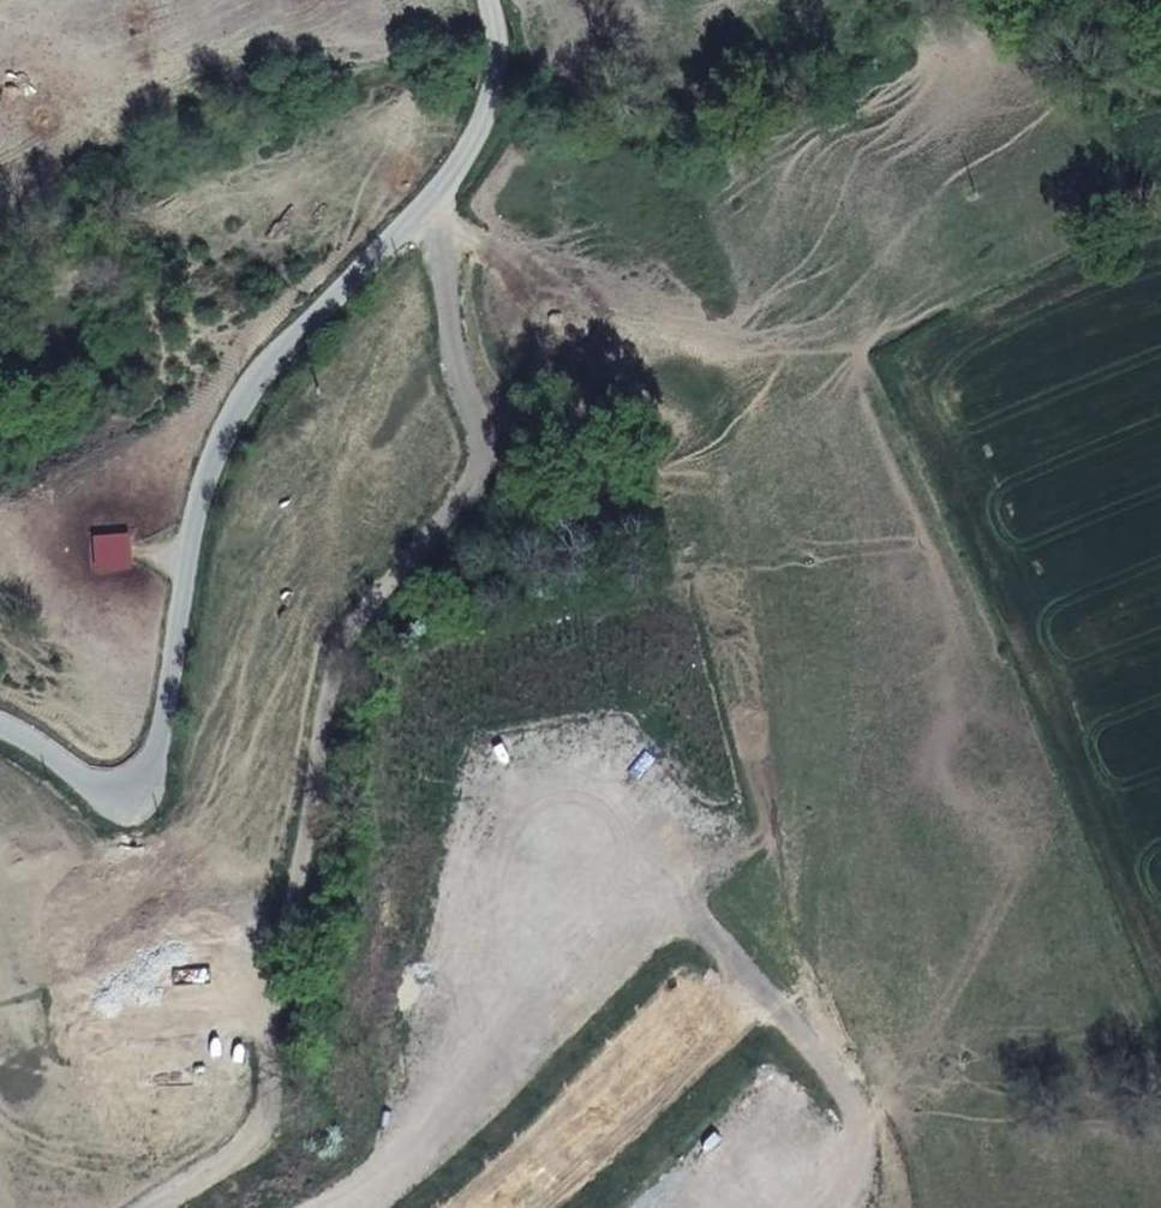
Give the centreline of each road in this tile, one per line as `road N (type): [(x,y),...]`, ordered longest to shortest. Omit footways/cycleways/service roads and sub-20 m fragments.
road 1 (unclassified): [(491,0),(504,81),(466,163),(276,362),(210,463),(190,530),(161,725),(147,769),(130,790),(111,795),(0,721)]

